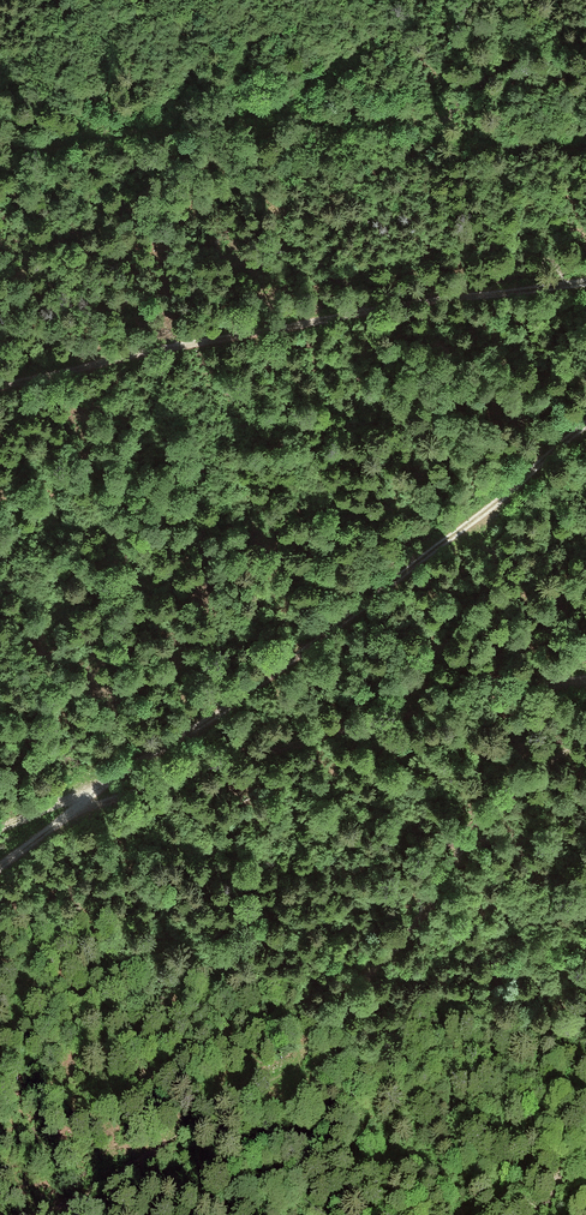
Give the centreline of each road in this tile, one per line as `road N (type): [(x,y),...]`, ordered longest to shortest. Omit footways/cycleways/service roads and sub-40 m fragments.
road 1 (track): [(38,1214),(289,1068),(423,909),(472,820),(560,773),(585,744)]
road 2 (track): [(0,864),(245,695),(585,424)]
road 3 (track): [(0,830),(364,726),(504,690),(585,679)]
road 4 (track): [(585,272),(0,384)]

